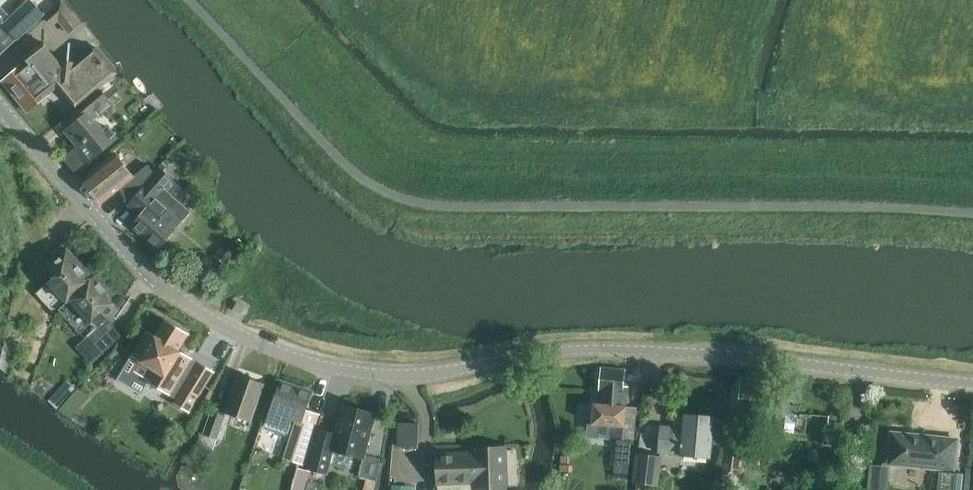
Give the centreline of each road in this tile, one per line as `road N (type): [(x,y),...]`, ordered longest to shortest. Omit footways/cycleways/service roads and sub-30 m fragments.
road 1 (unclassified): [(972,383),(726,355),(597,350),(409,376),(292,357),(211,321),(142,267),(0,110)]

